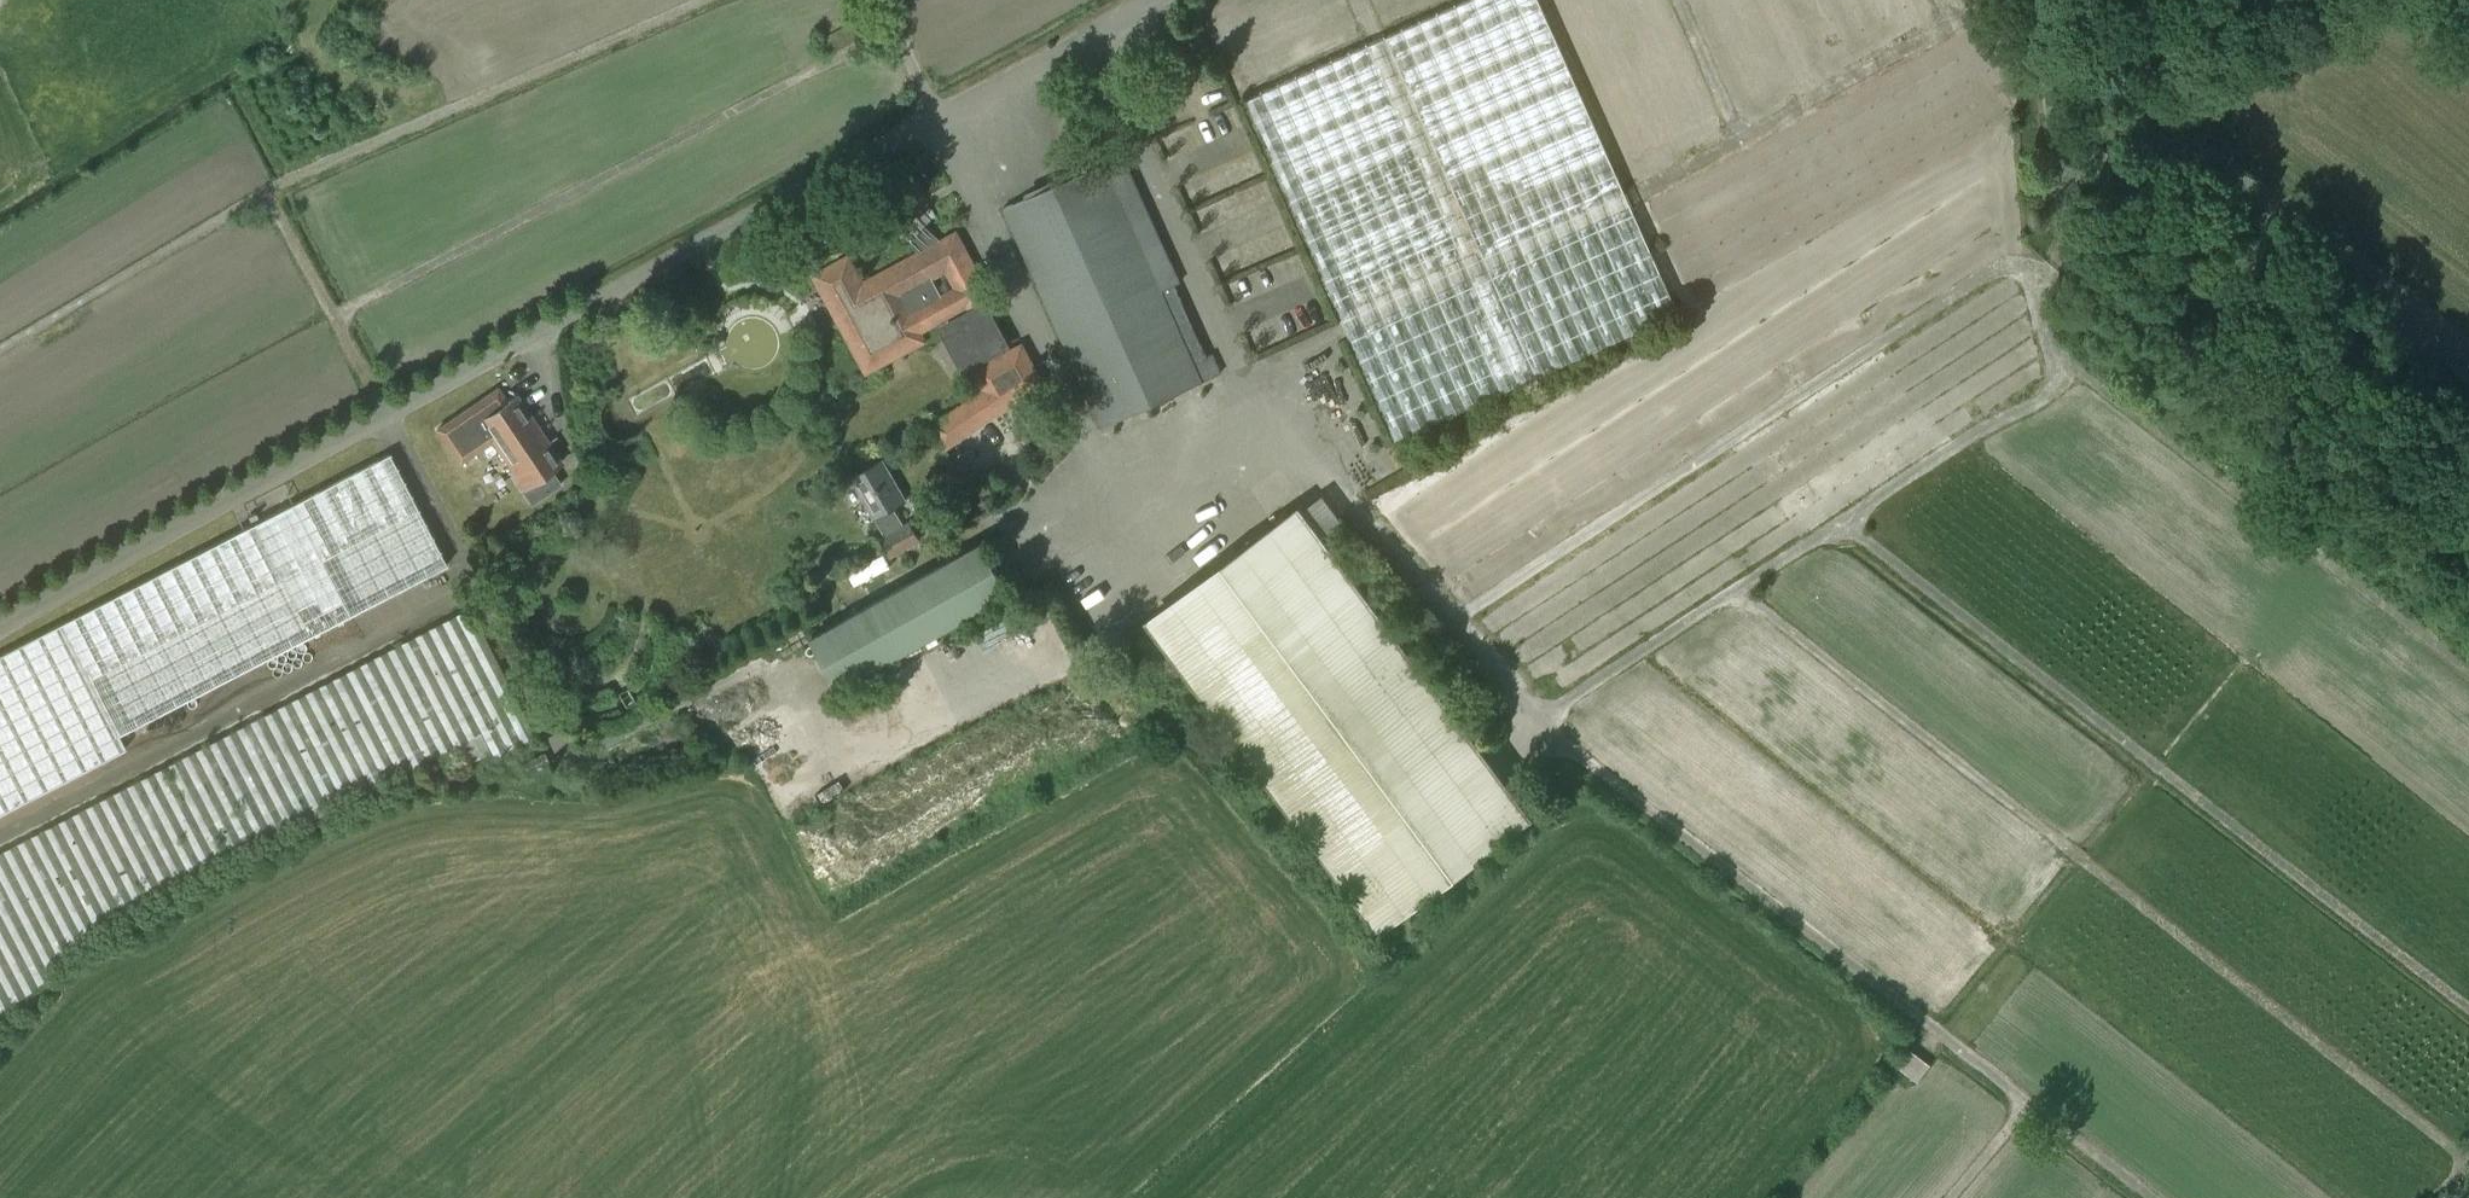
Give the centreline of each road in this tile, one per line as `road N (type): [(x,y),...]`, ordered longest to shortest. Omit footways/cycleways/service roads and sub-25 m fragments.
road 1 (unclassified): [(2468,557),(2078,240),(2055,148),(2038,0)]

